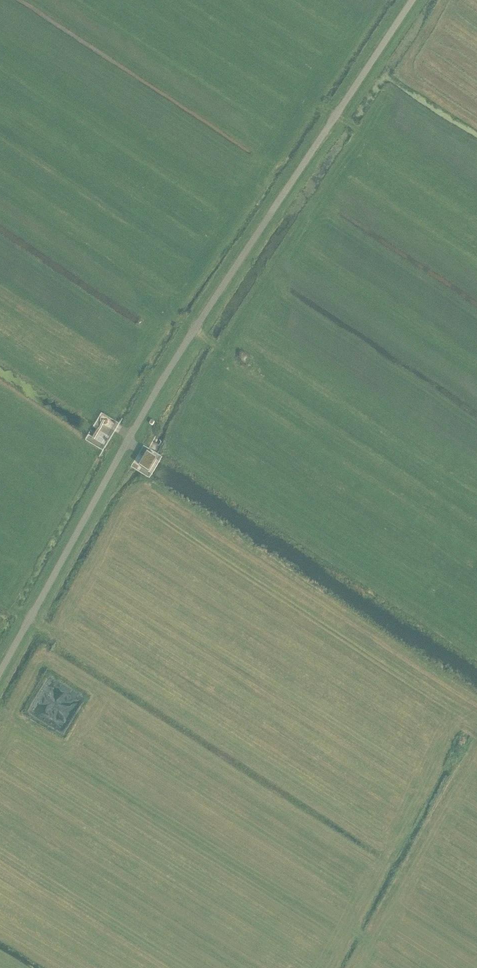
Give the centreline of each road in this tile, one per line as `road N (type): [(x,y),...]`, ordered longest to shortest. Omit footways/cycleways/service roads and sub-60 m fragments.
road 1 (unclassified): [(412,0),(162,380),(0,672)]

